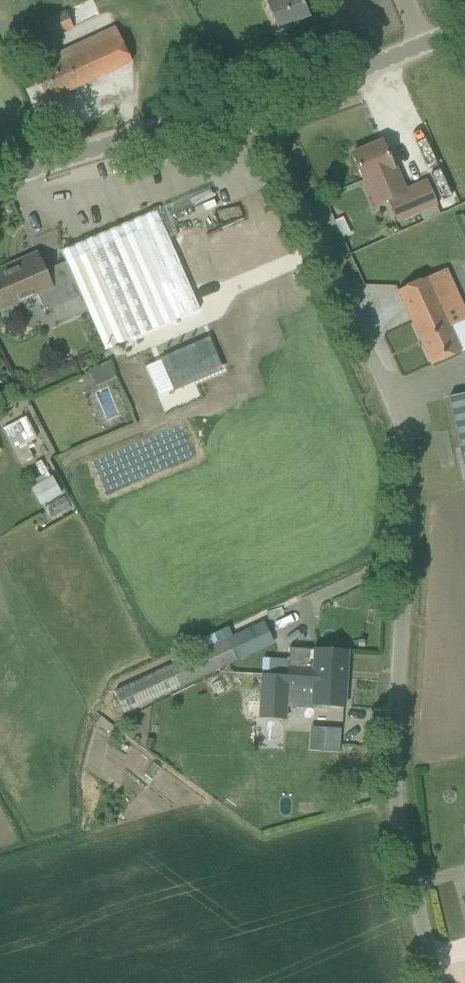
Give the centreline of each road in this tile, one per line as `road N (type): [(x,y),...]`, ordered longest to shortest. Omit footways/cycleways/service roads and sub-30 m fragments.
road 1 (unclassified): [(432,982),(395,806),(401,499),(392,414),(249,113)]
road 2 (unclassified): [(0,180),(62,154),(249,113)]
road 3 (unclassified): [(249,113),(464,25)]

